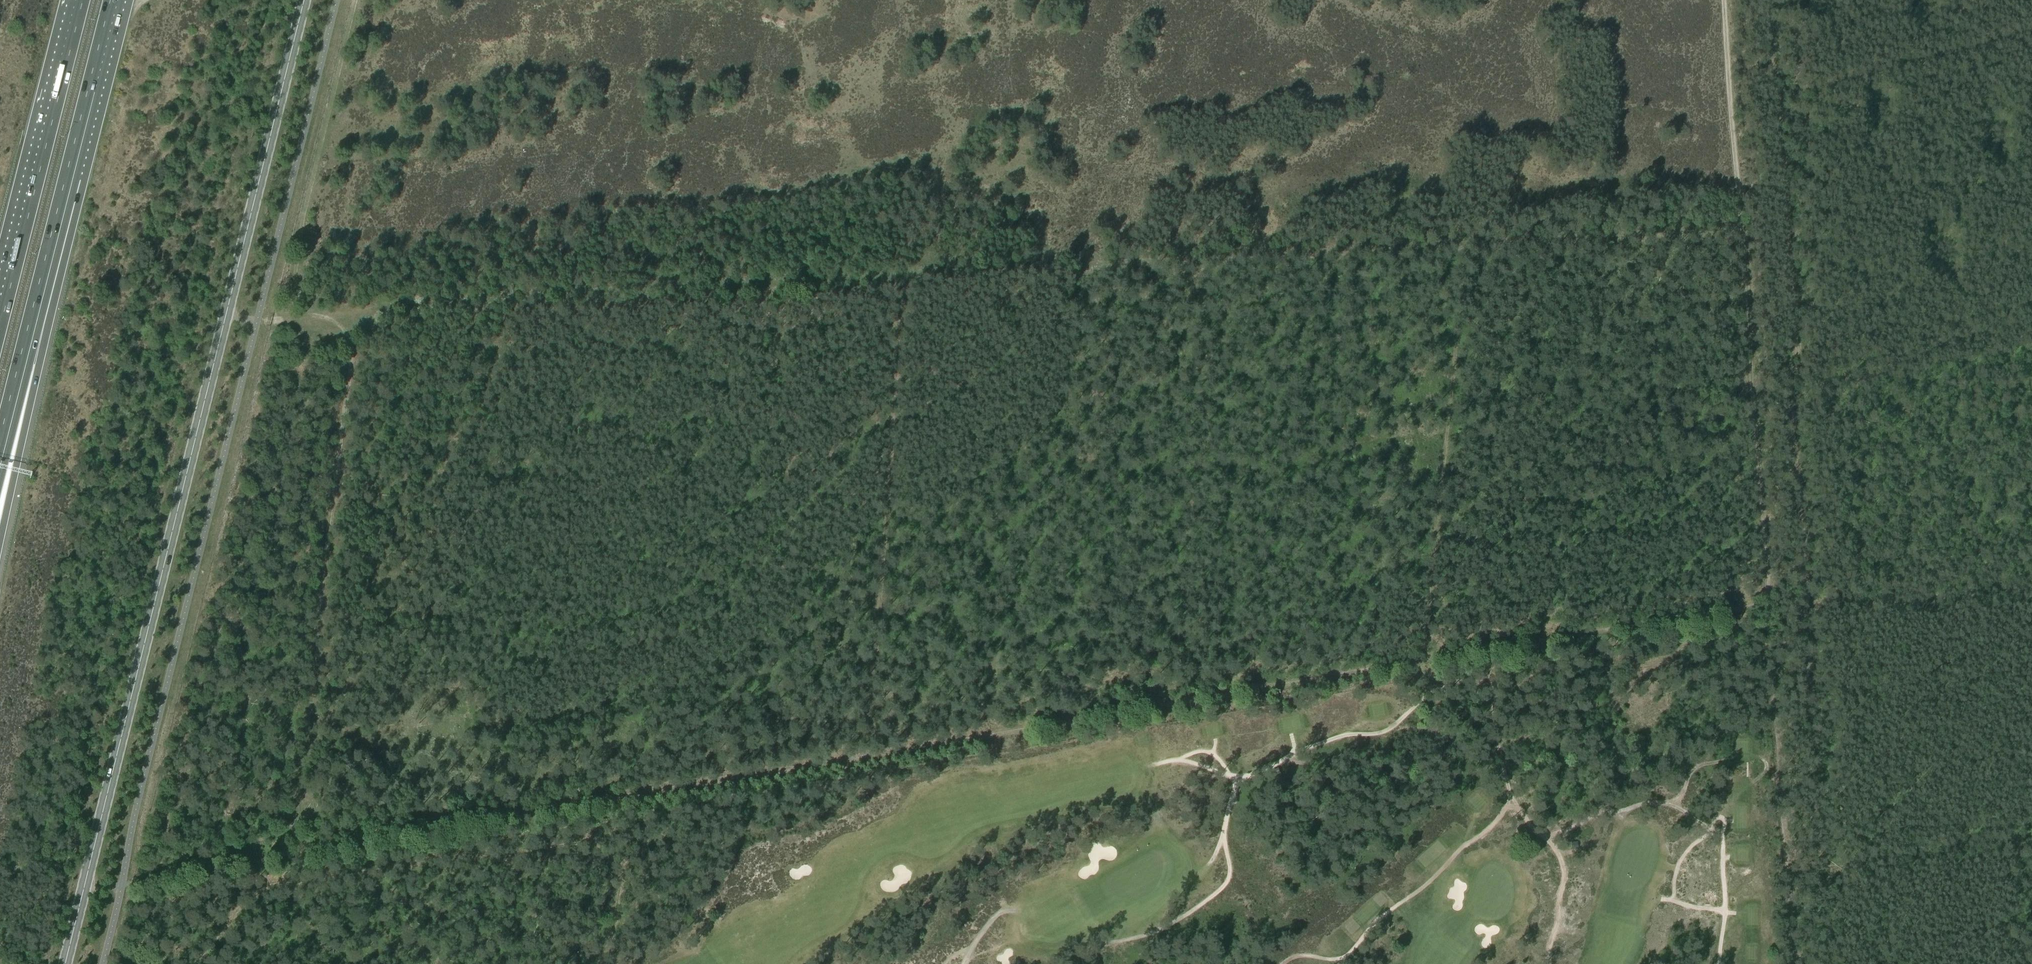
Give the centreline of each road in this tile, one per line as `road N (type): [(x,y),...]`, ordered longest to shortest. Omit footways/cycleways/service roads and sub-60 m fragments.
road 1 (track): [(358,0),(295,266),(298,301),(315,317),(815,278),(1741,231)]
road 2 (track): [(329,317),(351,339),(352,368),(307,713),(297,854),(1422,659)]
road 3 (primary): [(65,963),(304,0)]
road 4 (track): [(870,755),(901,276)]
road 5 (track): [(1422,659),(1464,245)]
road 6 (track): [(1538,963),(1522,859),(1475,843),(1456,851),(1448,867),(1389,912),(1351,954),(1298,956),(1282,963)]
road 7 (track): [(1767,606),(1741,231)]
road 8 (motorway): [(0,543),(61,268),(72,180)]
road 9 (track): [(1422,659),(1767,606)]
road 10 (motorway): [(75,0),(0,308)]
road 11 (motorway): [(0,460),(72,180)]
road 12 (track): [(1741,231),(1722,0)]
road 13 (motorway): [(72,180),(118,0)]

